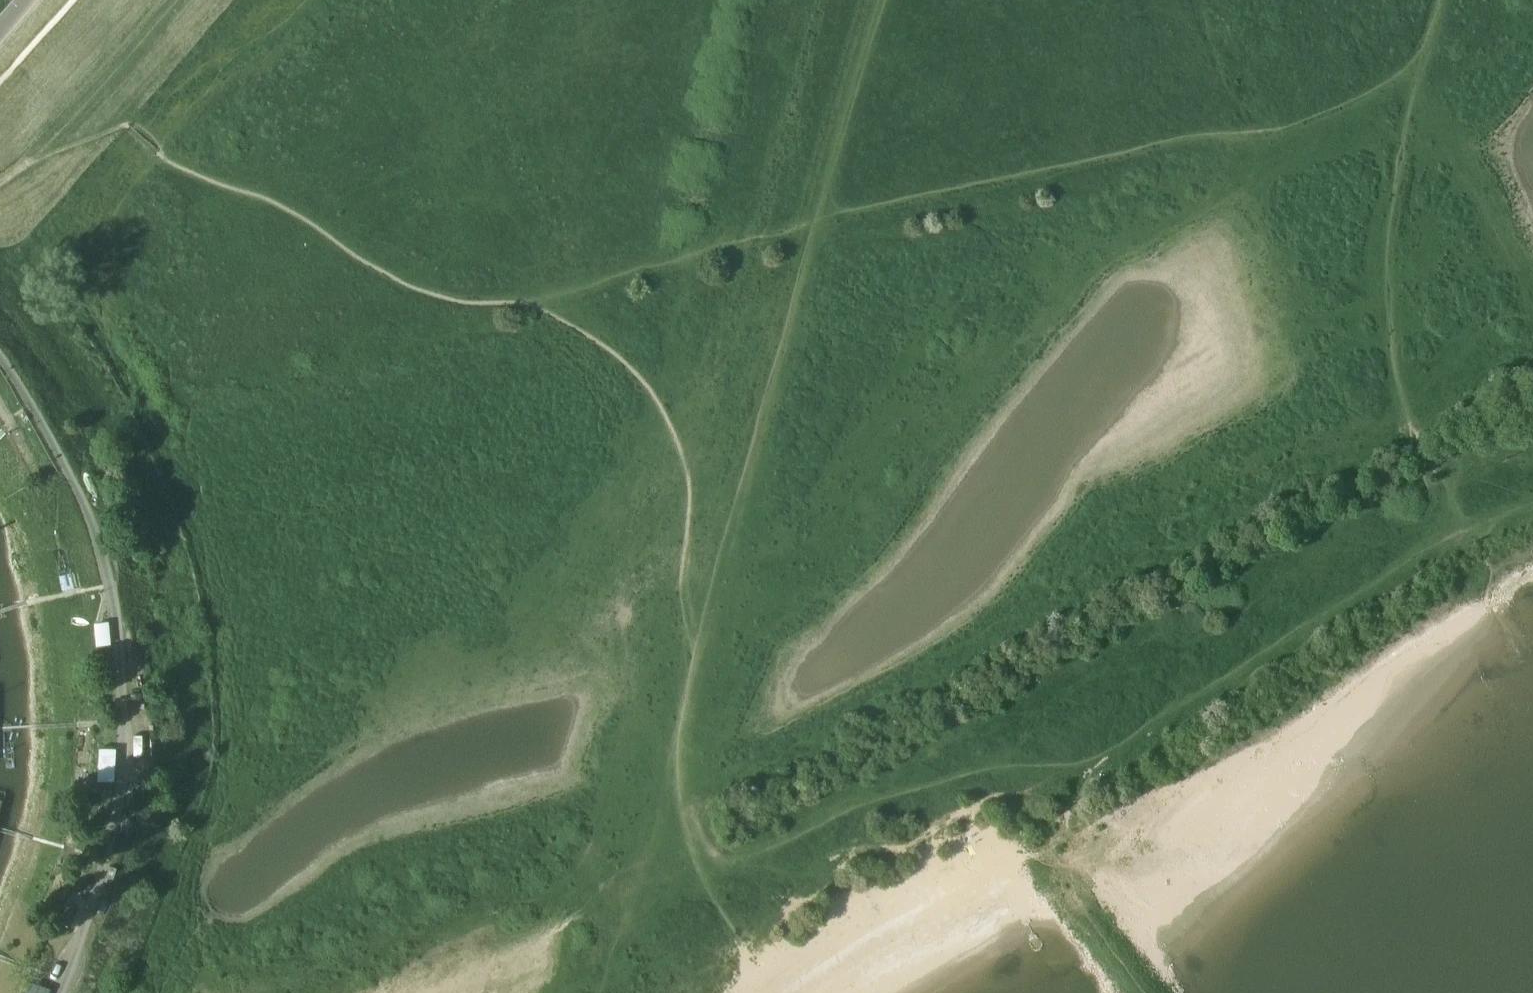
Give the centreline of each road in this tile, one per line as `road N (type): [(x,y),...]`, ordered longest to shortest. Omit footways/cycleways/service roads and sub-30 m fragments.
road 1 (residential): [(63,992),(122,774),(112,619),(96,547),(69,479),(0,357)]

